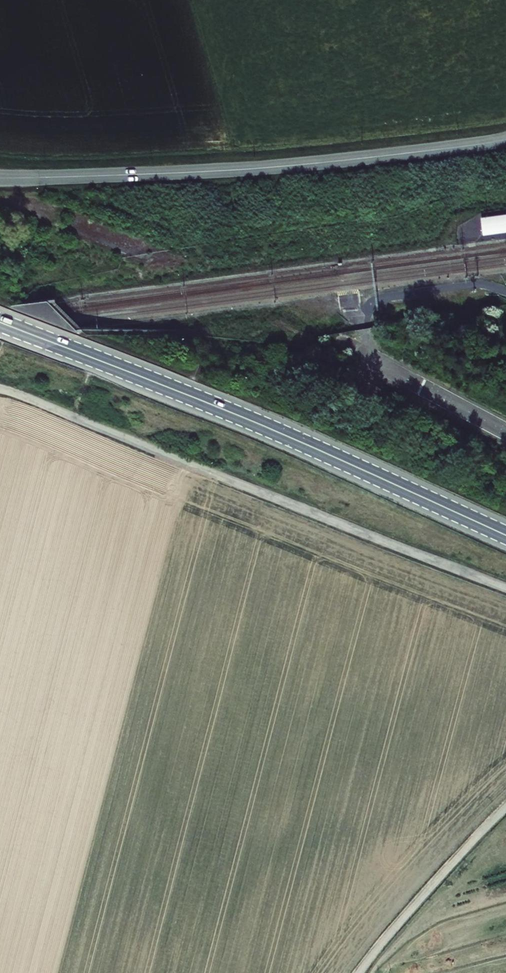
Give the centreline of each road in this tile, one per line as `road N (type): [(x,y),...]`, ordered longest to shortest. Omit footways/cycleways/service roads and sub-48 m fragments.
road 1 (primary): [(0,319),(505,536)]
road 2 (track): [(0,389),(505,588)]
road 3 (unclassified): [(0,178),(242,169),(505,139)]
road 4 (unclassified): [(505,807),(359,972)]

